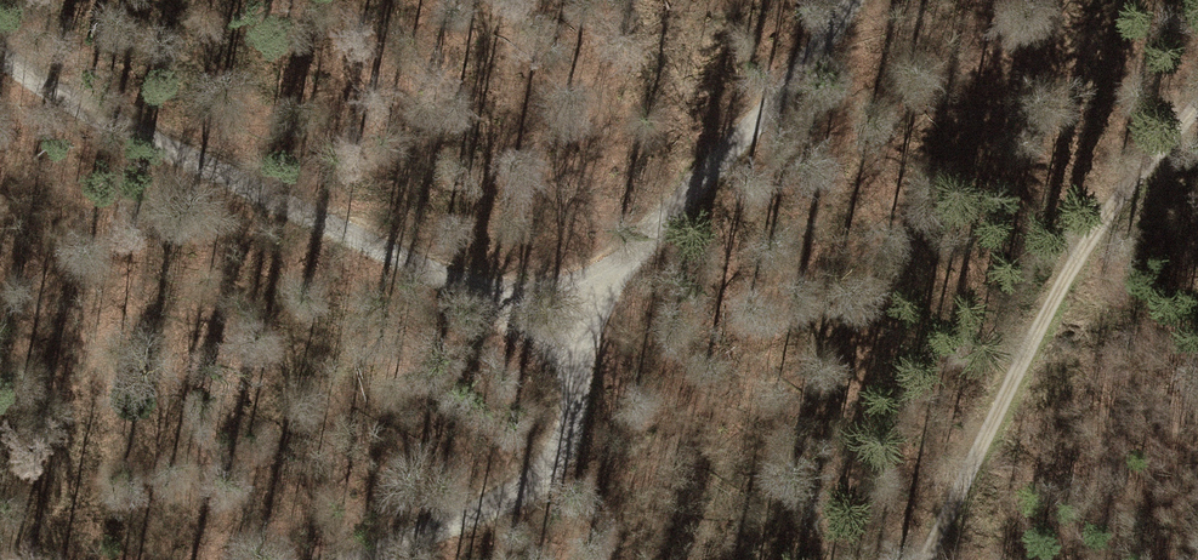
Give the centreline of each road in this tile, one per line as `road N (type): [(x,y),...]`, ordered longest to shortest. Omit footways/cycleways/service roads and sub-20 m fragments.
road 1 (track): [(0,52),(30,80),(561,336),(743,145),(852,0)]
road 2 (track): [(1197,103),(1040,323),(937,559)]
road 3 (track): [(561,336),(587,385),(569,442),(542,471),(477,508)]
road 4 (track): [(356,559),(477,508)]

